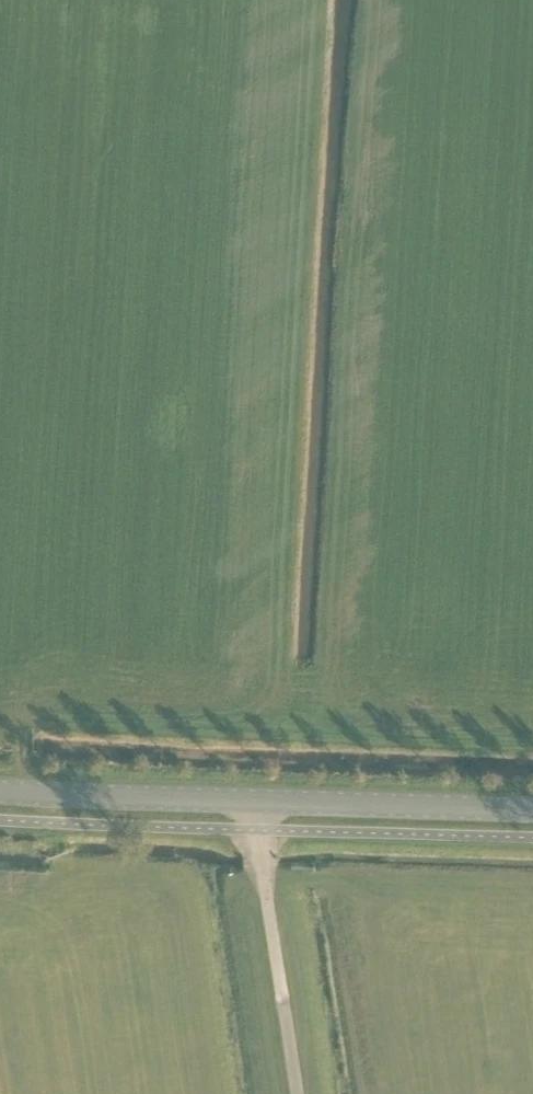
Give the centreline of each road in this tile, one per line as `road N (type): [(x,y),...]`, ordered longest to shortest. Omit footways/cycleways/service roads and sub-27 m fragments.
road 1 (secondary): [(532,809),(0,790)]

